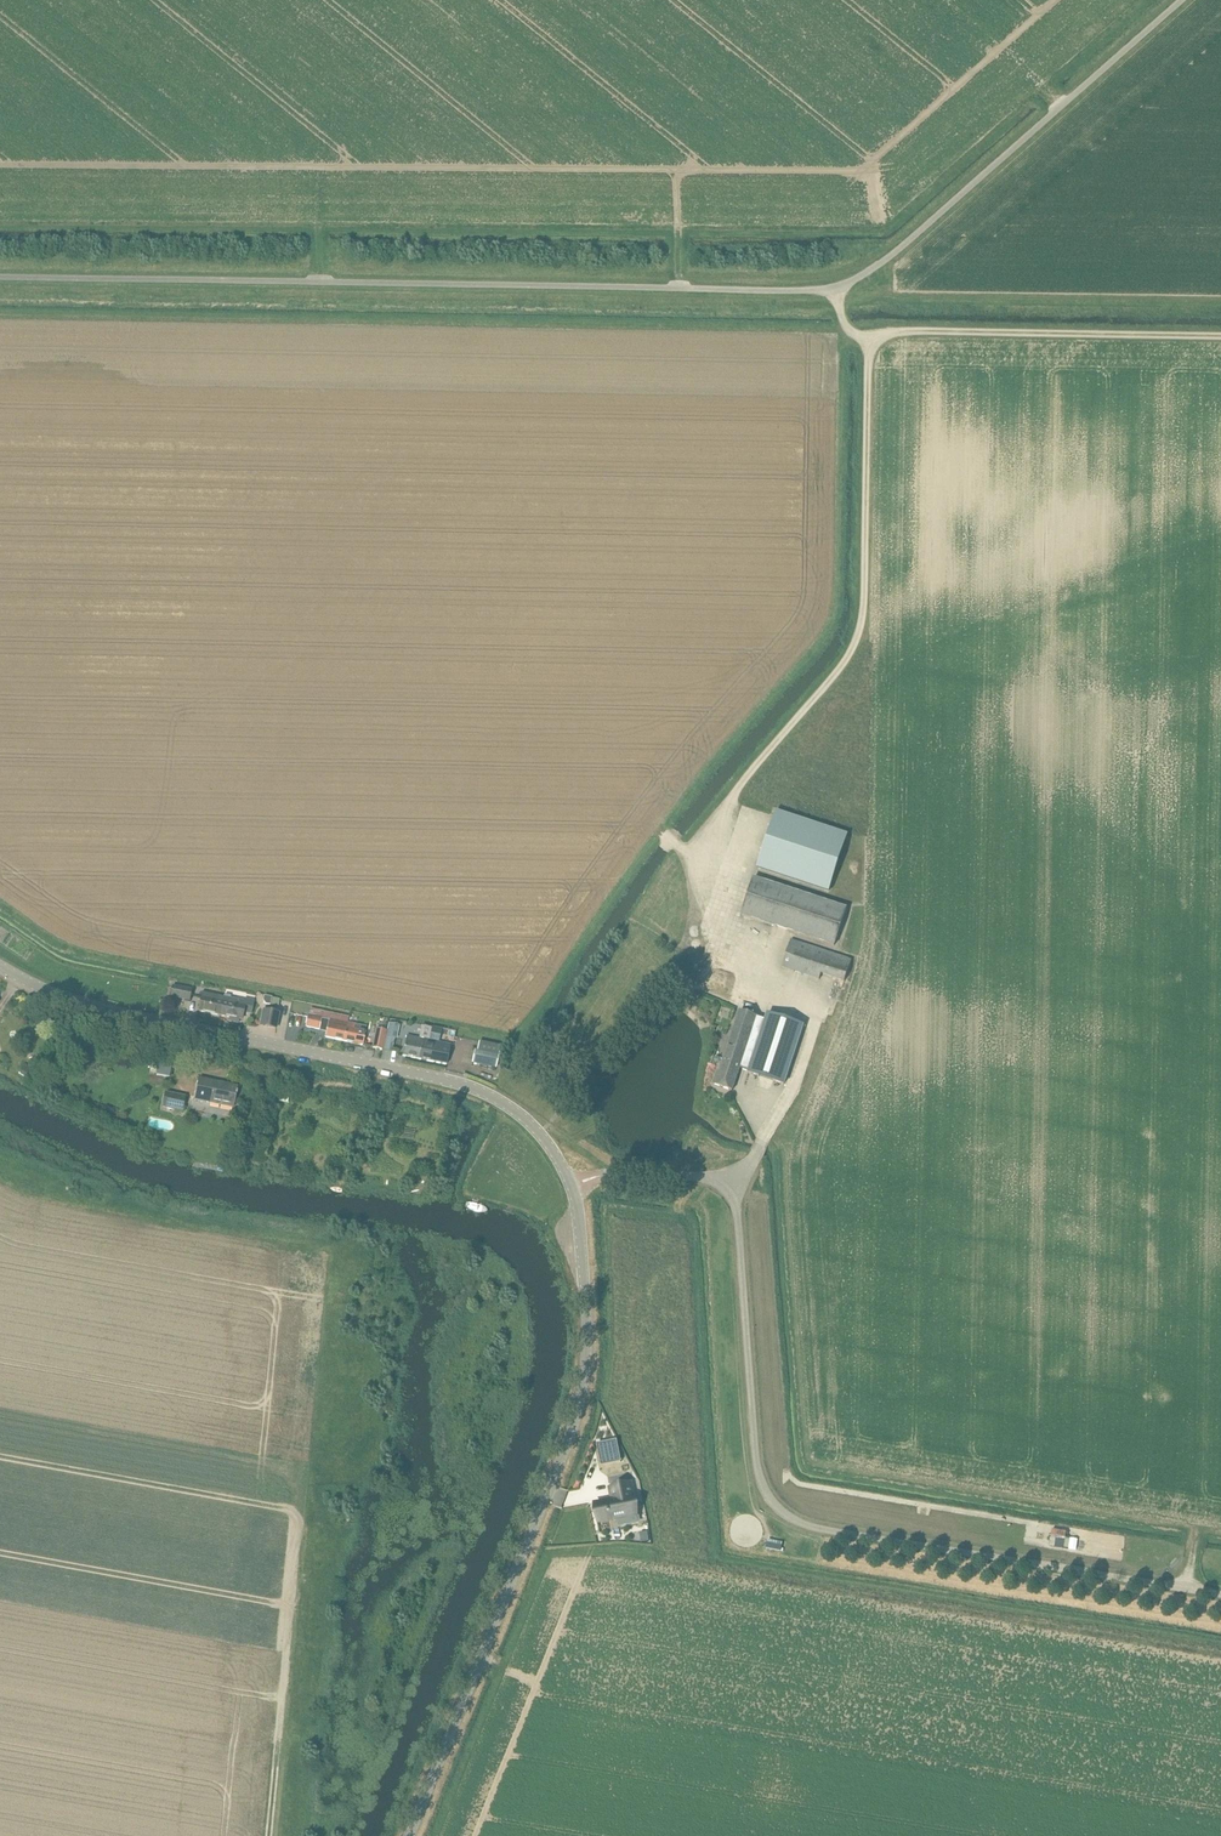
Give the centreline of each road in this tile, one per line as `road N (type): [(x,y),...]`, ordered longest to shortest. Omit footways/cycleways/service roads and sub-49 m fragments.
road 1 (unclassified): [(571,1185),(604,1175),(706,1180),(734,1200),(758,1472),(788,1516),(828,1530),(1220,1594)]
road 2 (tertiary): [(408,1835),(581,1400),(586,1296),(571,1185)]
road 3 (tertiary): [(571,1185),(537,1130),(473,1089),(81,1003),(0,966)]
road 4 (track): [(692,843),(861,636),(863,342)]
road 5 (track): [(1220,336),(946,331),(863,342),(844,329),(835,293)]
road 6 (track): [(269,1835),(289,1658)]

